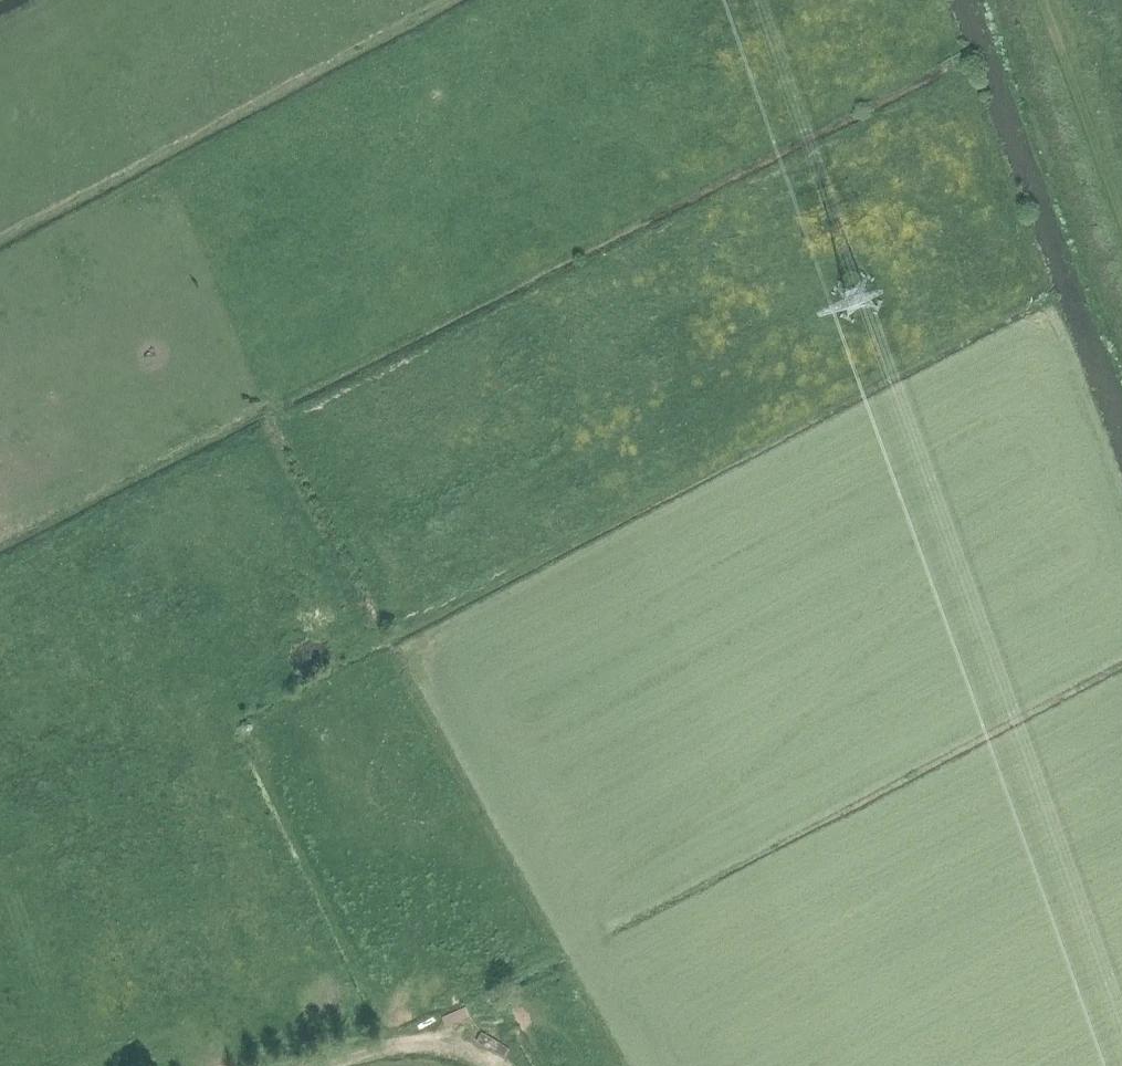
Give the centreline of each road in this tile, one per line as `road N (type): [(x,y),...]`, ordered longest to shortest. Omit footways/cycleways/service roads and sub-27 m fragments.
road 1 (track): [(1030,0),(1121,241)]
road 2 (track): [(321,1065),(400,1039),(460,1045),(496,1065)]

